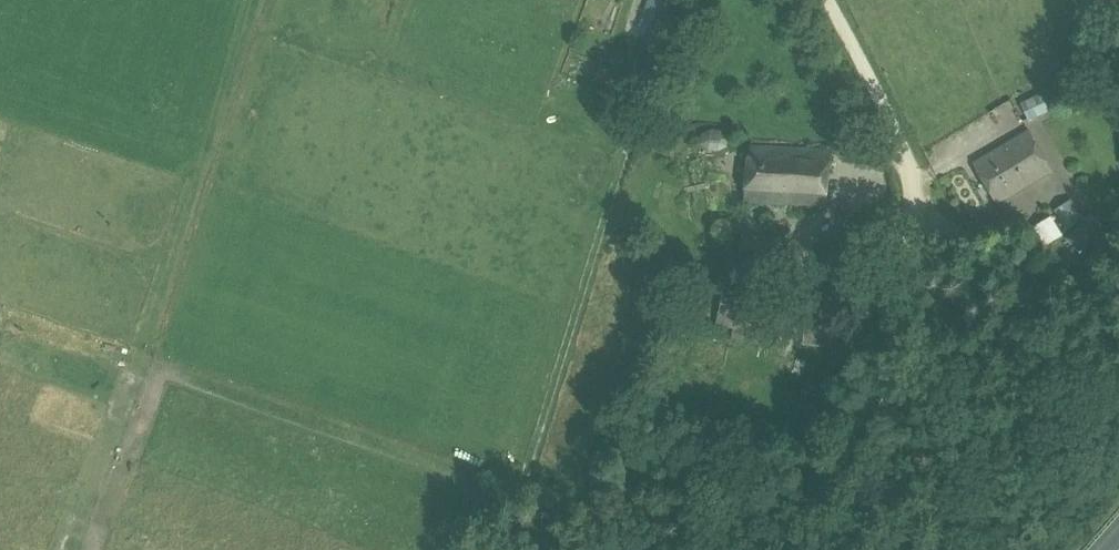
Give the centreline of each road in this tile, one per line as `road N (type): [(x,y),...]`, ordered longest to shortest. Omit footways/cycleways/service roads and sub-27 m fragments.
road 1 (unclassified): [(963,549),(958,477),(898,317),(911,188),(906,153),(834,0)]

